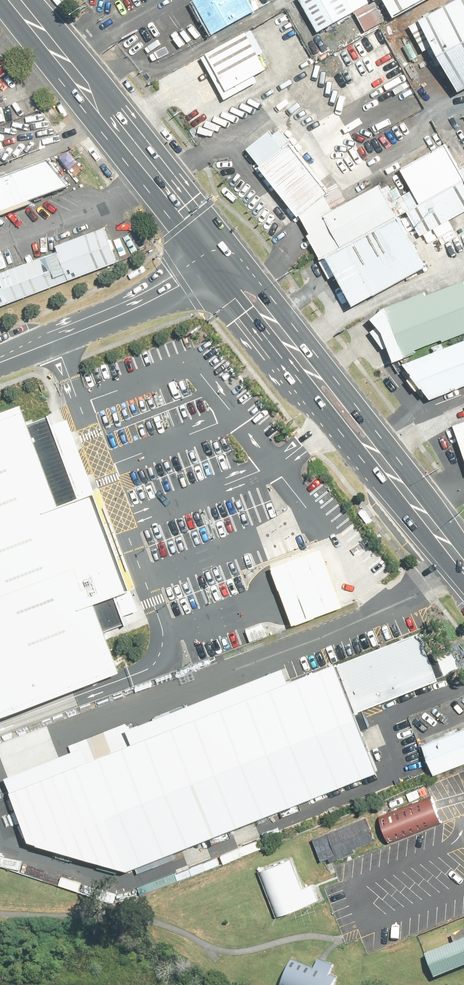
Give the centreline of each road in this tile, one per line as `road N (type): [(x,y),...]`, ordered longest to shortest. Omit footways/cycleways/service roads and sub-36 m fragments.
road 1 (primary): [(16,0),(221,261)]
road 2 (unclassified): [(221,261),(0,363)]
road 3 (primary): [(221,261),(312,375)]
road 4 (primary): [(312,375),(356,411),(393,473)]
road 5 (primary): [(393,473),(336,419),(312,375)]

